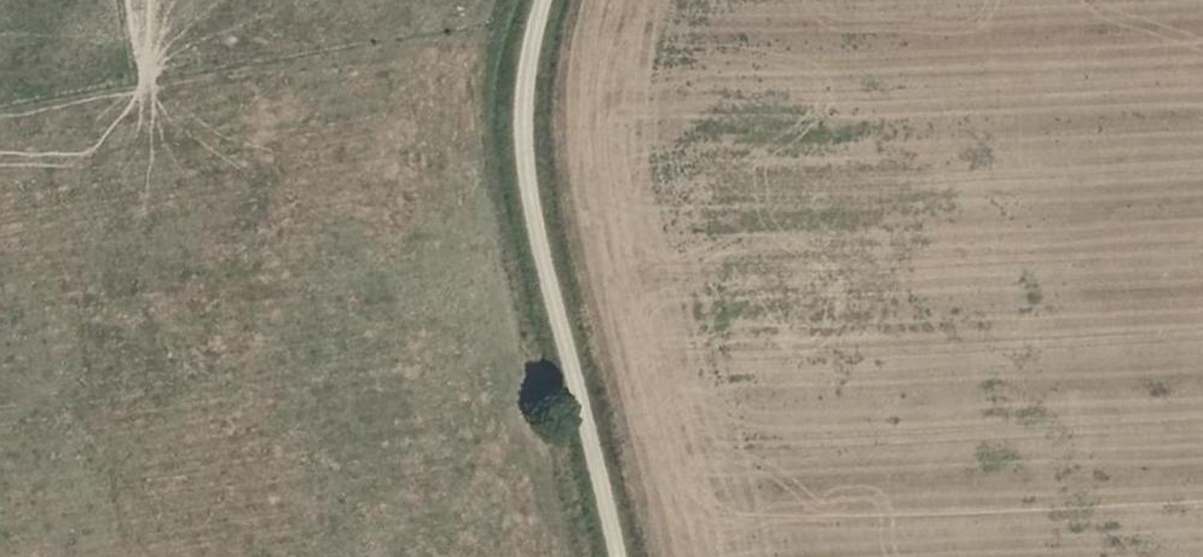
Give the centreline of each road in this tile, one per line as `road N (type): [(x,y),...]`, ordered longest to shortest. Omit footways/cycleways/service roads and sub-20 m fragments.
road 1 (residential): [(619,556),(526,161),(525,98),(543,0)]

